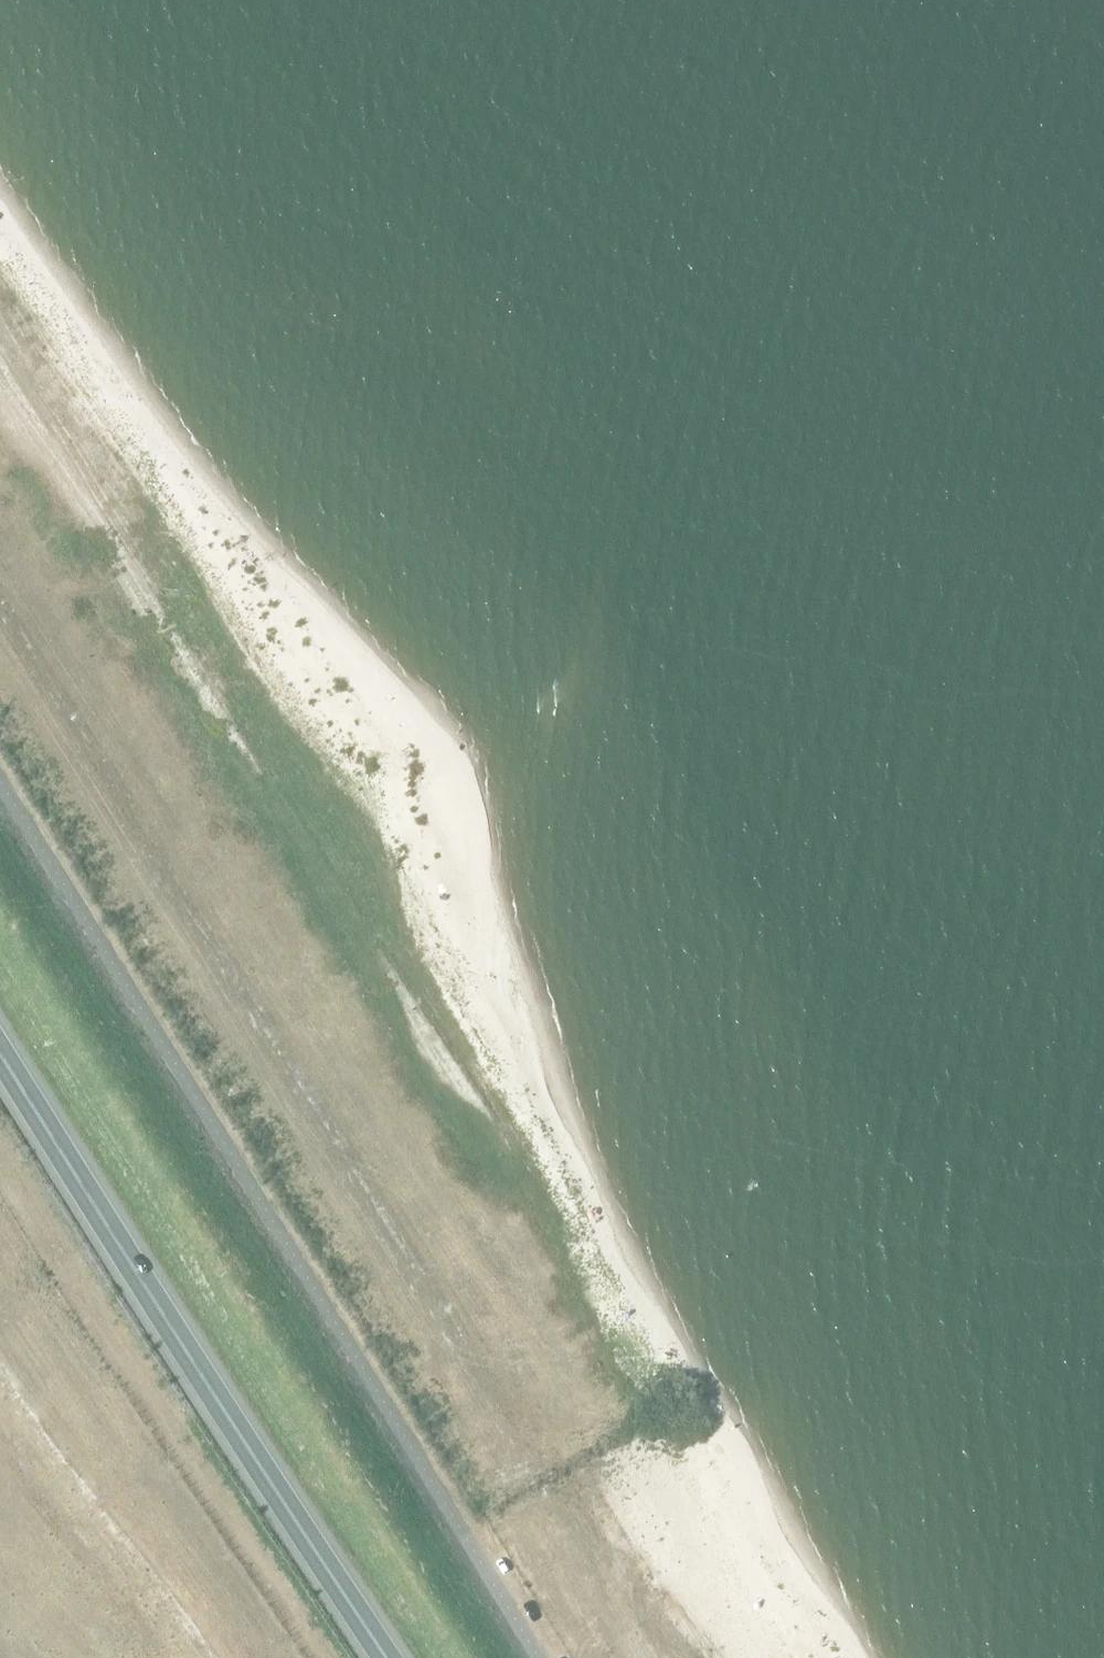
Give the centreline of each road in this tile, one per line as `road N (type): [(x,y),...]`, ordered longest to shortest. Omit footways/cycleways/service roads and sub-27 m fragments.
road 1 (trunk): [(386,1657),(0,1054)]

